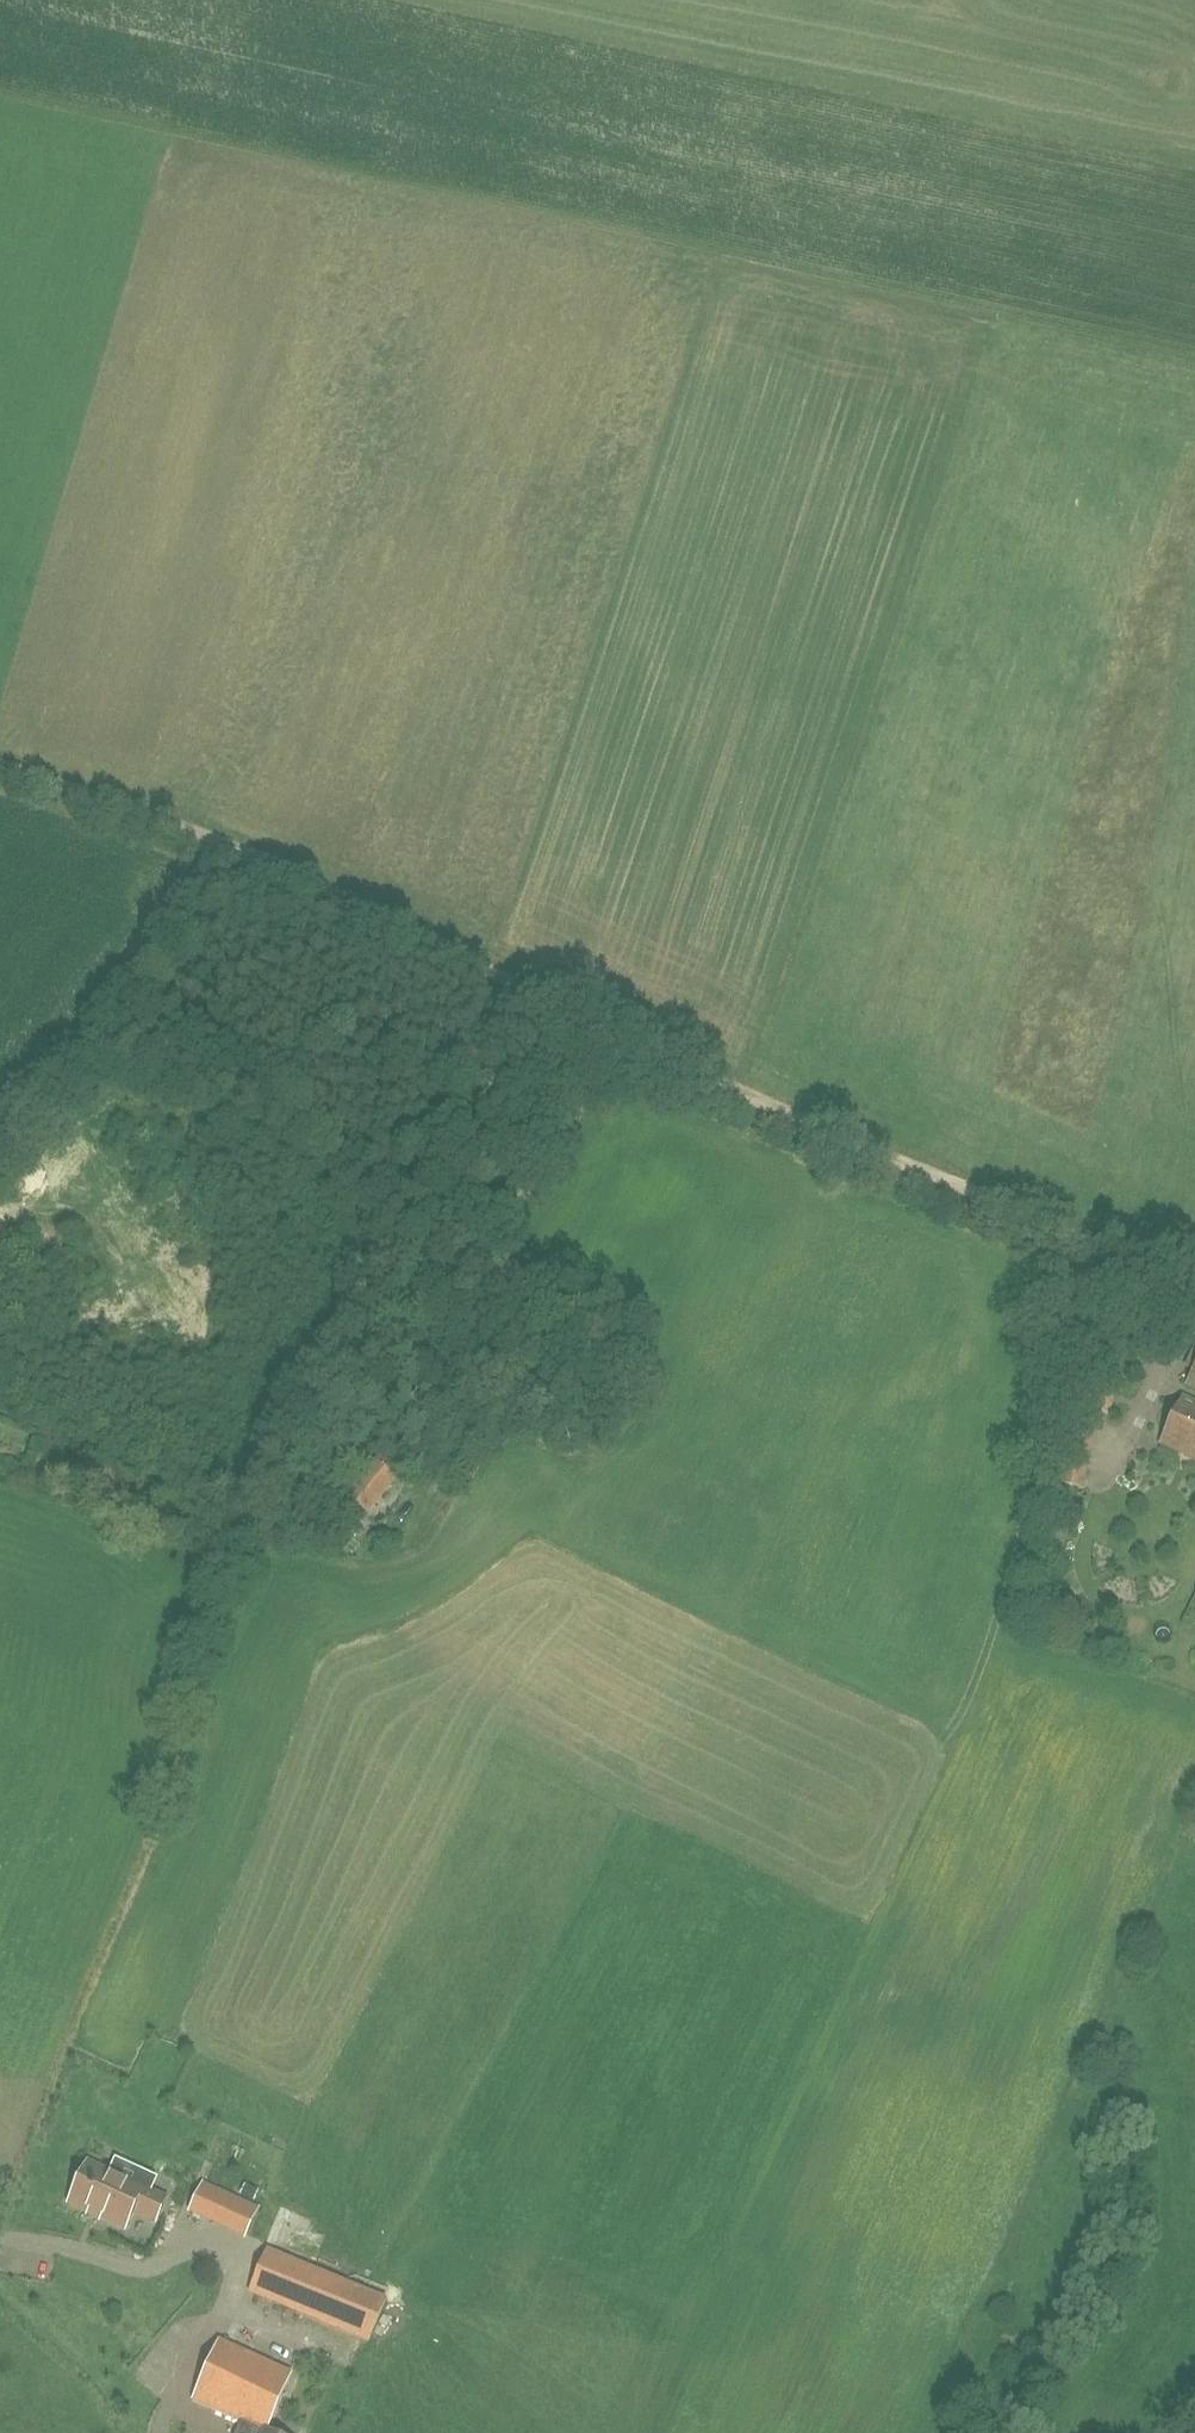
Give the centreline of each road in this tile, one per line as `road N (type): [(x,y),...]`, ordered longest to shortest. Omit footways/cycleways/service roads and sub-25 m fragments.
road 1 (track): [(221,847),(607,1033),(1067,1224)]
road 2 (track): [(360,1399),(340,1201),(73,1058)]
road 3 (track): [(426,1418),(607,1033)]
road 4 (track): [(0,1160),(221,847)]
road 5 (track): [(0,766),(221,847)]
road 6 (unclassified): [(1067,1224),(1194,1282)]

